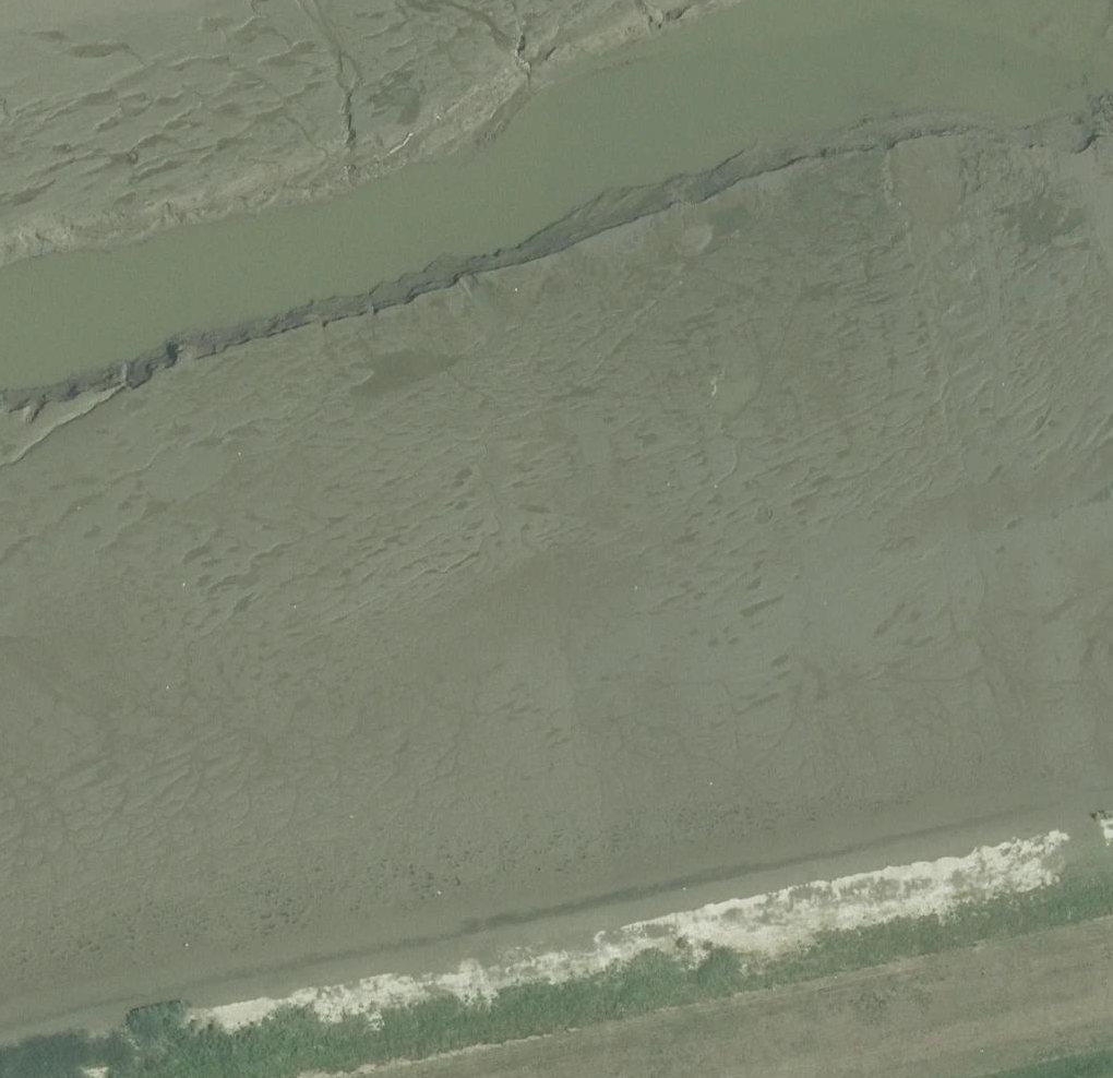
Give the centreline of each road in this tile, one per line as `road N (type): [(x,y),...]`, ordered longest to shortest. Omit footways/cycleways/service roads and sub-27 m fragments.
road 1 (track): [(0,1010),(1112,757)]

